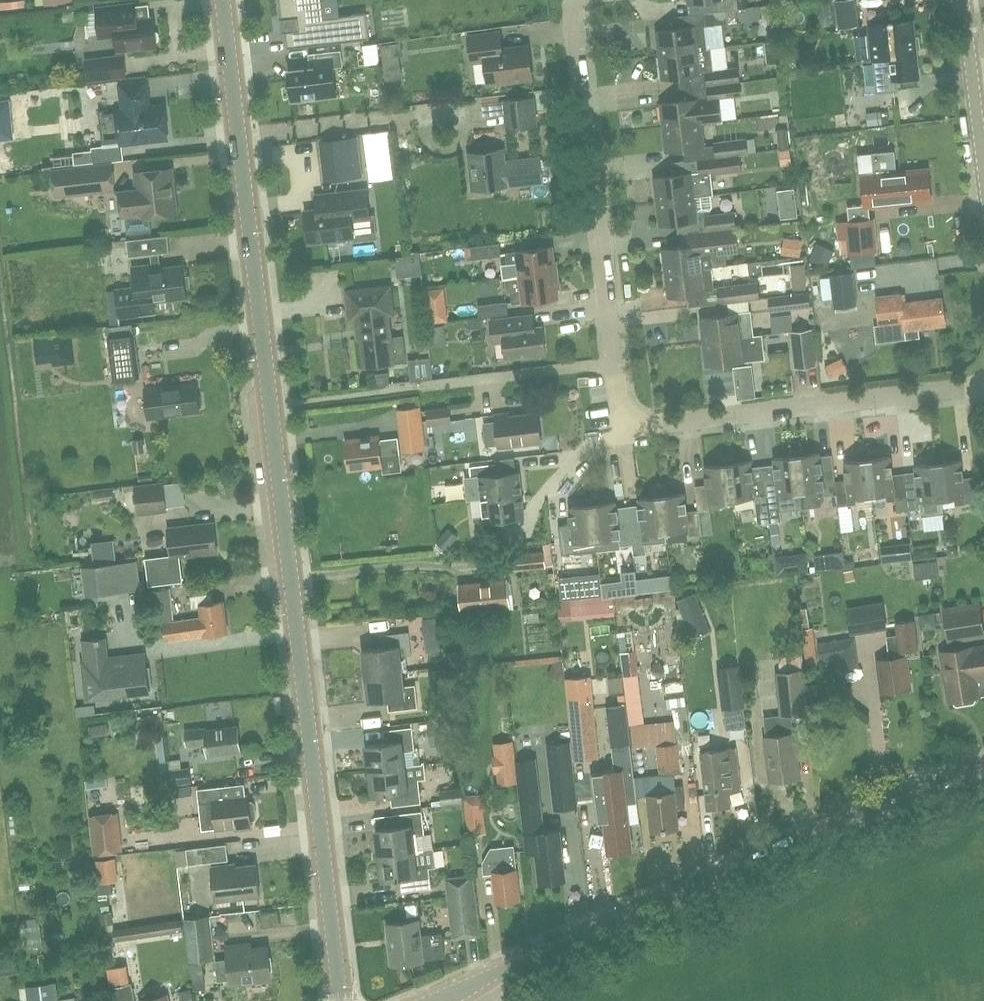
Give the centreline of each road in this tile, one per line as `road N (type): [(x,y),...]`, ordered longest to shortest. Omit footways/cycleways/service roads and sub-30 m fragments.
road 1 (tertiary): [(341,1000),(223,0)]
road 2 (residential): [(983,386),(625,432),(576,9),(583,0)]
road 3 (unclassified): [(442,1000),(983,767)]
road 4 (unclassified): [(983,172),(963,0)]

